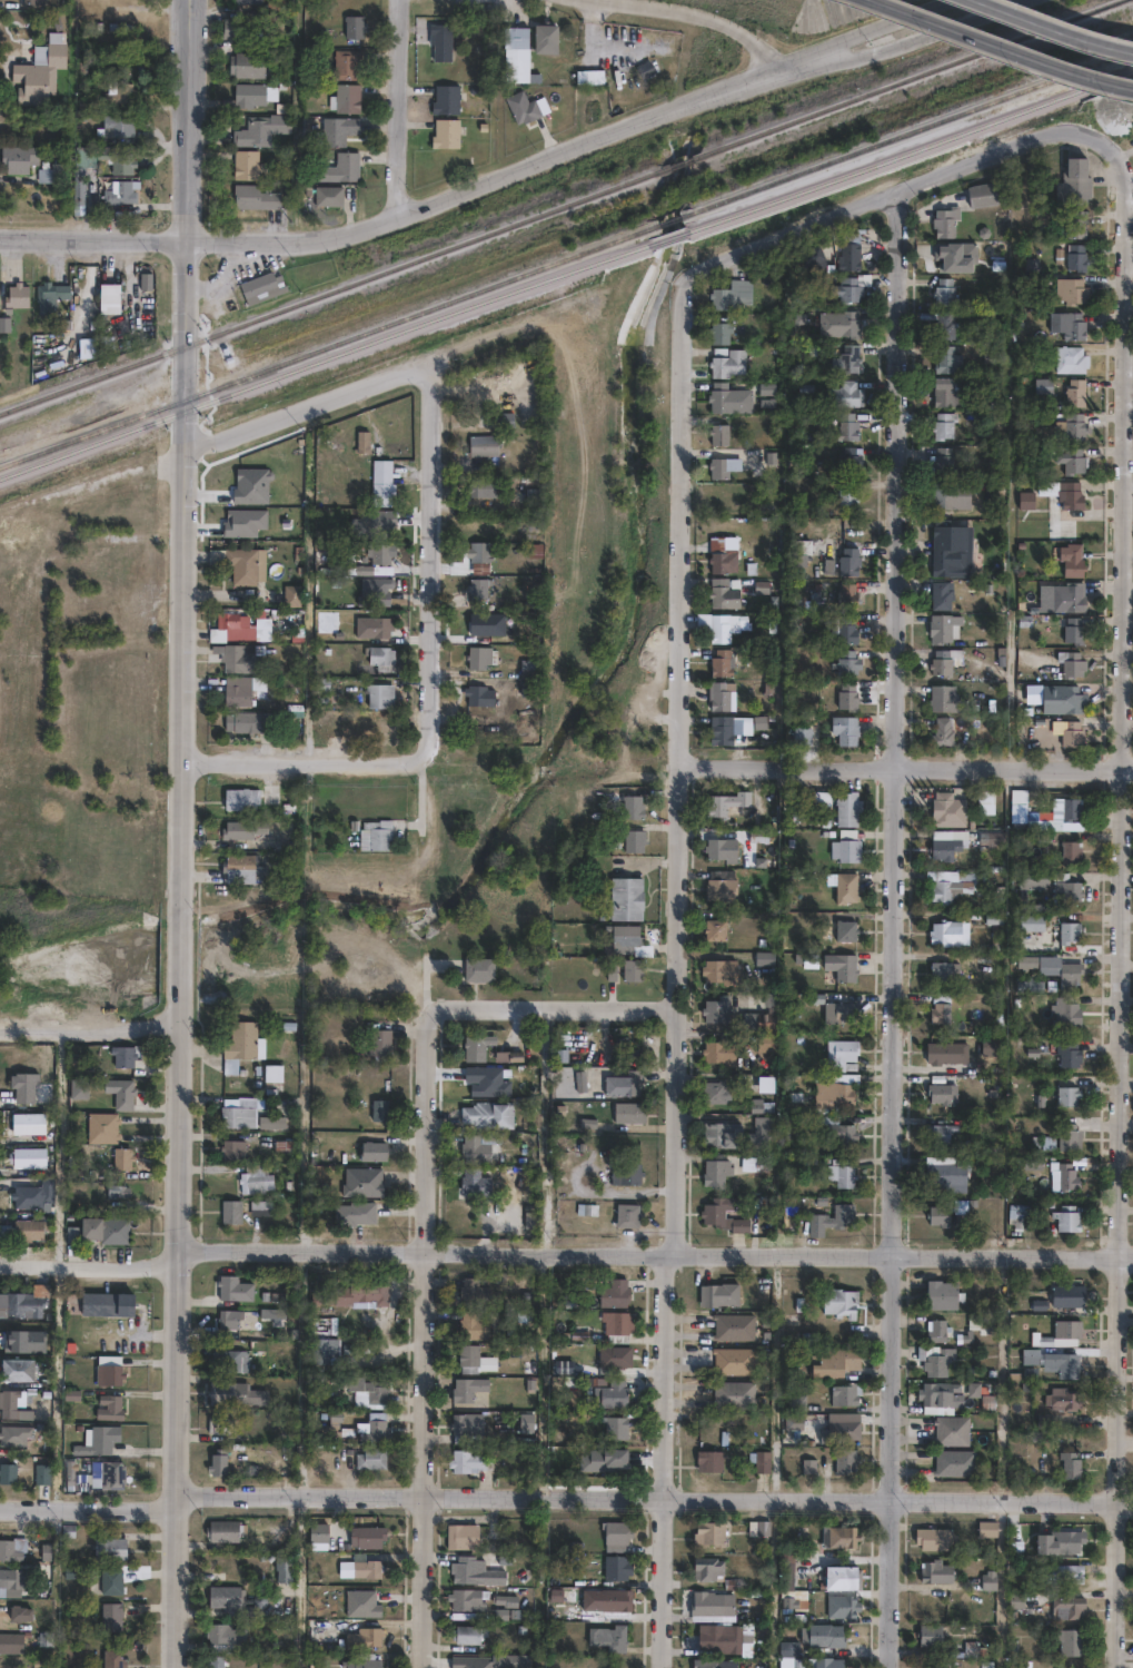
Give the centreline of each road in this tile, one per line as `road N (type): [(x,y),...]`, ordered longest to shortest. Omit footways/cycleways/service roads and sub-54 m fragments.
road 1 (residential): [(1116,1667),(1124,196),(1123,171),(1101,141)]
road 2 (residential): [(887,1667),(897,190)]
road 3 (residential): [(659,1667),(666,1277),(677,1253),(678,333),(687,288),(697,279)]
road 4 (tertiary): [(171,1667),(183,456)]
road 5 (residential): [(0,1508),(148,1512),(198,1498),(1132,1503)]
road 6 (residential): [(177,1248),(1132,1255)]
road 7 (residential): [(0,239),(306,243),(401,216),(805,61)]
road 8 (residential): [(420,1667),(428,1011)]
road 9 (residential): [(683,767),(1132,769)]
road 10 (residential): [(697,279),(739,254),(1044,132),(1076,130),(1101,141)]
road 11 (residential): [(428,763),(433,372)]
road 12 (residential): [(183,456),(391,371),(418,365),(433,372)]
road 13 (secondary): [(891,0),(1132,86)]
road 14 (residential): [(428,1011),(680,1009)]
road 15 (residential): [(181,758),(428,763)]
road 16 (tertiary): [(191,0),(187,241)]
road 17 (residential): [(805,61),(871,55),(1017,0)]
road 18 (residential): [(401,216),(400,0)]
road 19 (tertiary): [(183,456),(187,241)]
road 20 (residential): [(183,456),(0,519)]
road 21 (residential): [(0,1264),(131,1270),(177,1248)]
road 22 (residential): [(0,1031),(178,1036)]
road 23 (residential): [(957,0),(805,61)]
road 24 (secondary): [(1132,49),(979,0)]
road 25 (secondary): [(647,0),(728,19),(786,69)]

